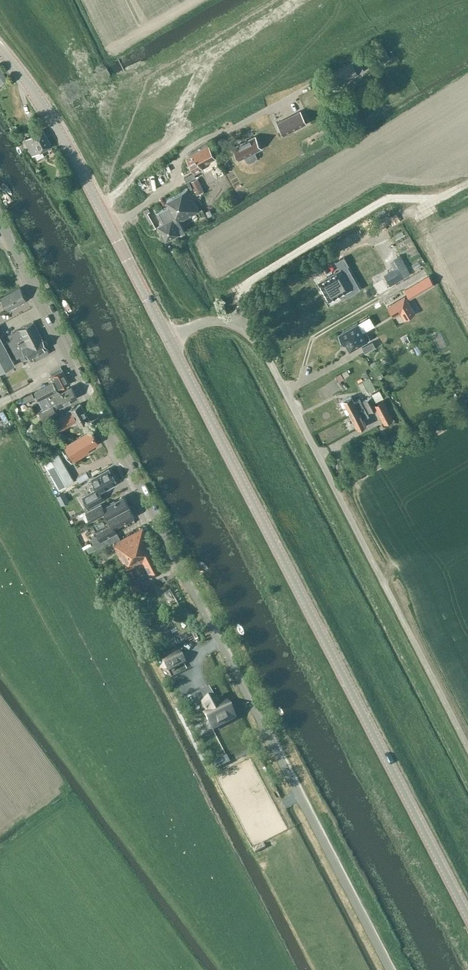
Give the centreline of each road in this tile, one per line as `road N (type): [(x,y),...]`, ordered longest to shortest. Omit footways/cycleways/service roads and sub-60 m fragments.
road 1 (unclassified): [(392,969),(0,221)]
road 2 (tertiary): [(467,915),(170,342)]
road 3 (unclassified): [(467,753),(258,344),(231,322),(211,322),(170,342)]
road 4 (residential): [(107,223),(175,182),(180,156),(296,95)]
road 5 (tertiary): [(107,223),(40,100),(0,51)]
road 6 (tertiary): [(170,342),(107,223)]

